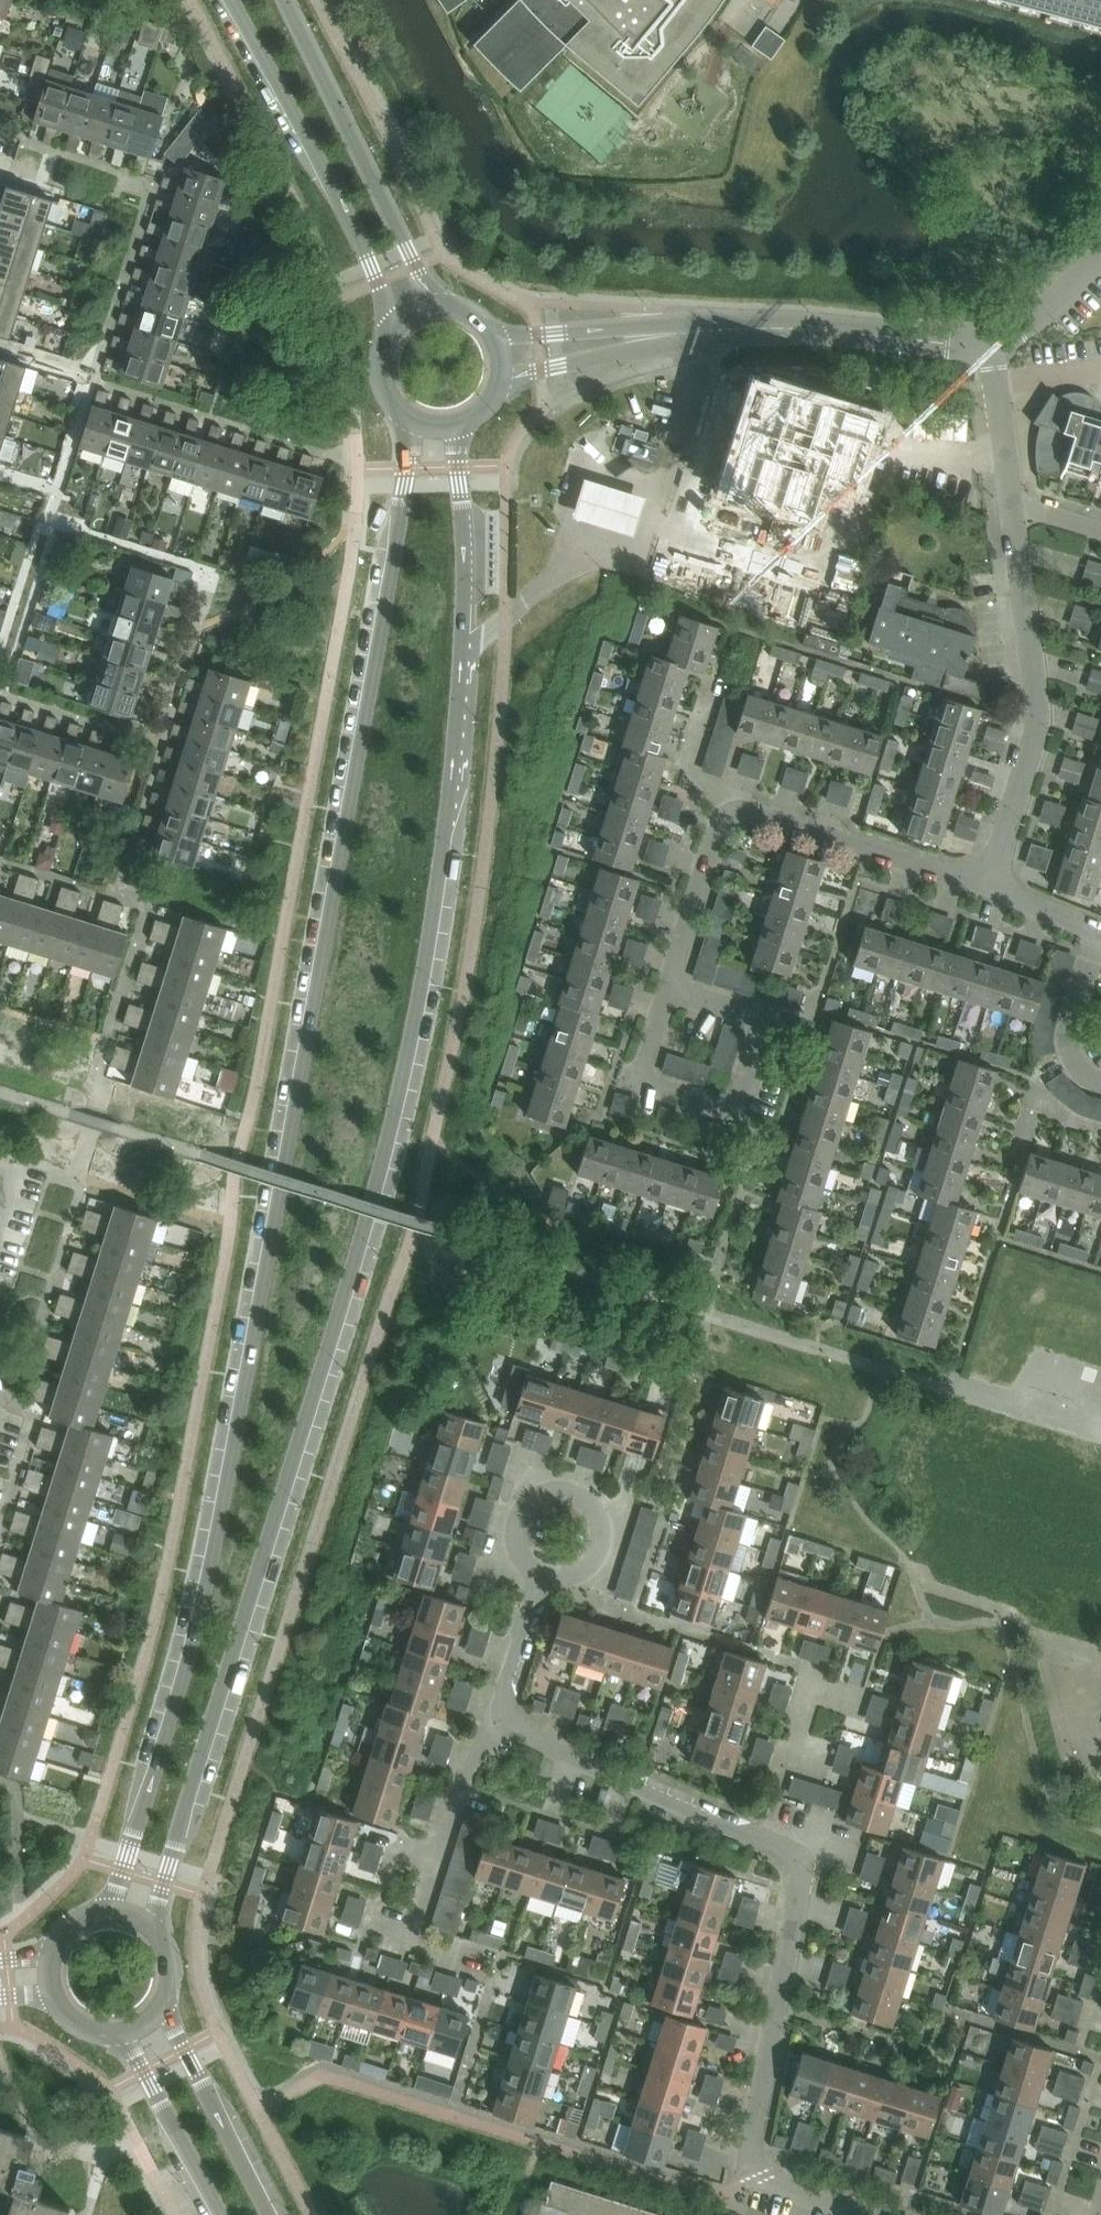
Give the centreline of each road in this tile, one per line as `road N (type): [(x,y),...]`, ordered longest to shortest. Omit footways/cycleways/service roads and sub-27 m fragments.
road 1 (tertiary): [(152,1926),(342,1309),(407,1070),(451,835),(470,654),(458,425)]
road 2 (tertiary): [(416,421),(214,1556),(111,1911)]
road 3 (residential): [(860,2214),(773,2190),(755,2164),(793,1876),(784,1855),(527,1740),(510,1718),(508,1690),(546,1571)]
road 4 (residential): [(989,886),(749,813),(736,816),(718,830),(671,990)]
road 5 (residential): [(989,886),(1040,704),(1013,510)]
road 6 (tertiary): [(230,0),(368,255),(394,329)]
road 7 (tertiary): [(435,307),(284,0)]
road 8 (residential): [(671,990),(644,1082),(740,1114),(768,1020)]
road 9 (unclassified): [(709,332),(952,344)]
road 10 (tertiary): [(273,2214),(163,2007)]
road 11 (residential): [(546,1571),(520,1543),(522,1516),(539,1496),(565,1492),(589,1504),(600,1528),(594,1554),(573,1571)]
road 12 (unclassified): [(709,332),(495,338)]
road 13 (unclassified): [(501,381),(709,332)]
road 14 (tertiary): [(124,2033),(216,2214)]
road 15 (residential): [(1013,510),(991,342)]
road 16 (residential): [(1095,934),(1069,1053),(1100,1085)]
road 17 (residential): [(991,342),(1061,297),(1100,254)]

